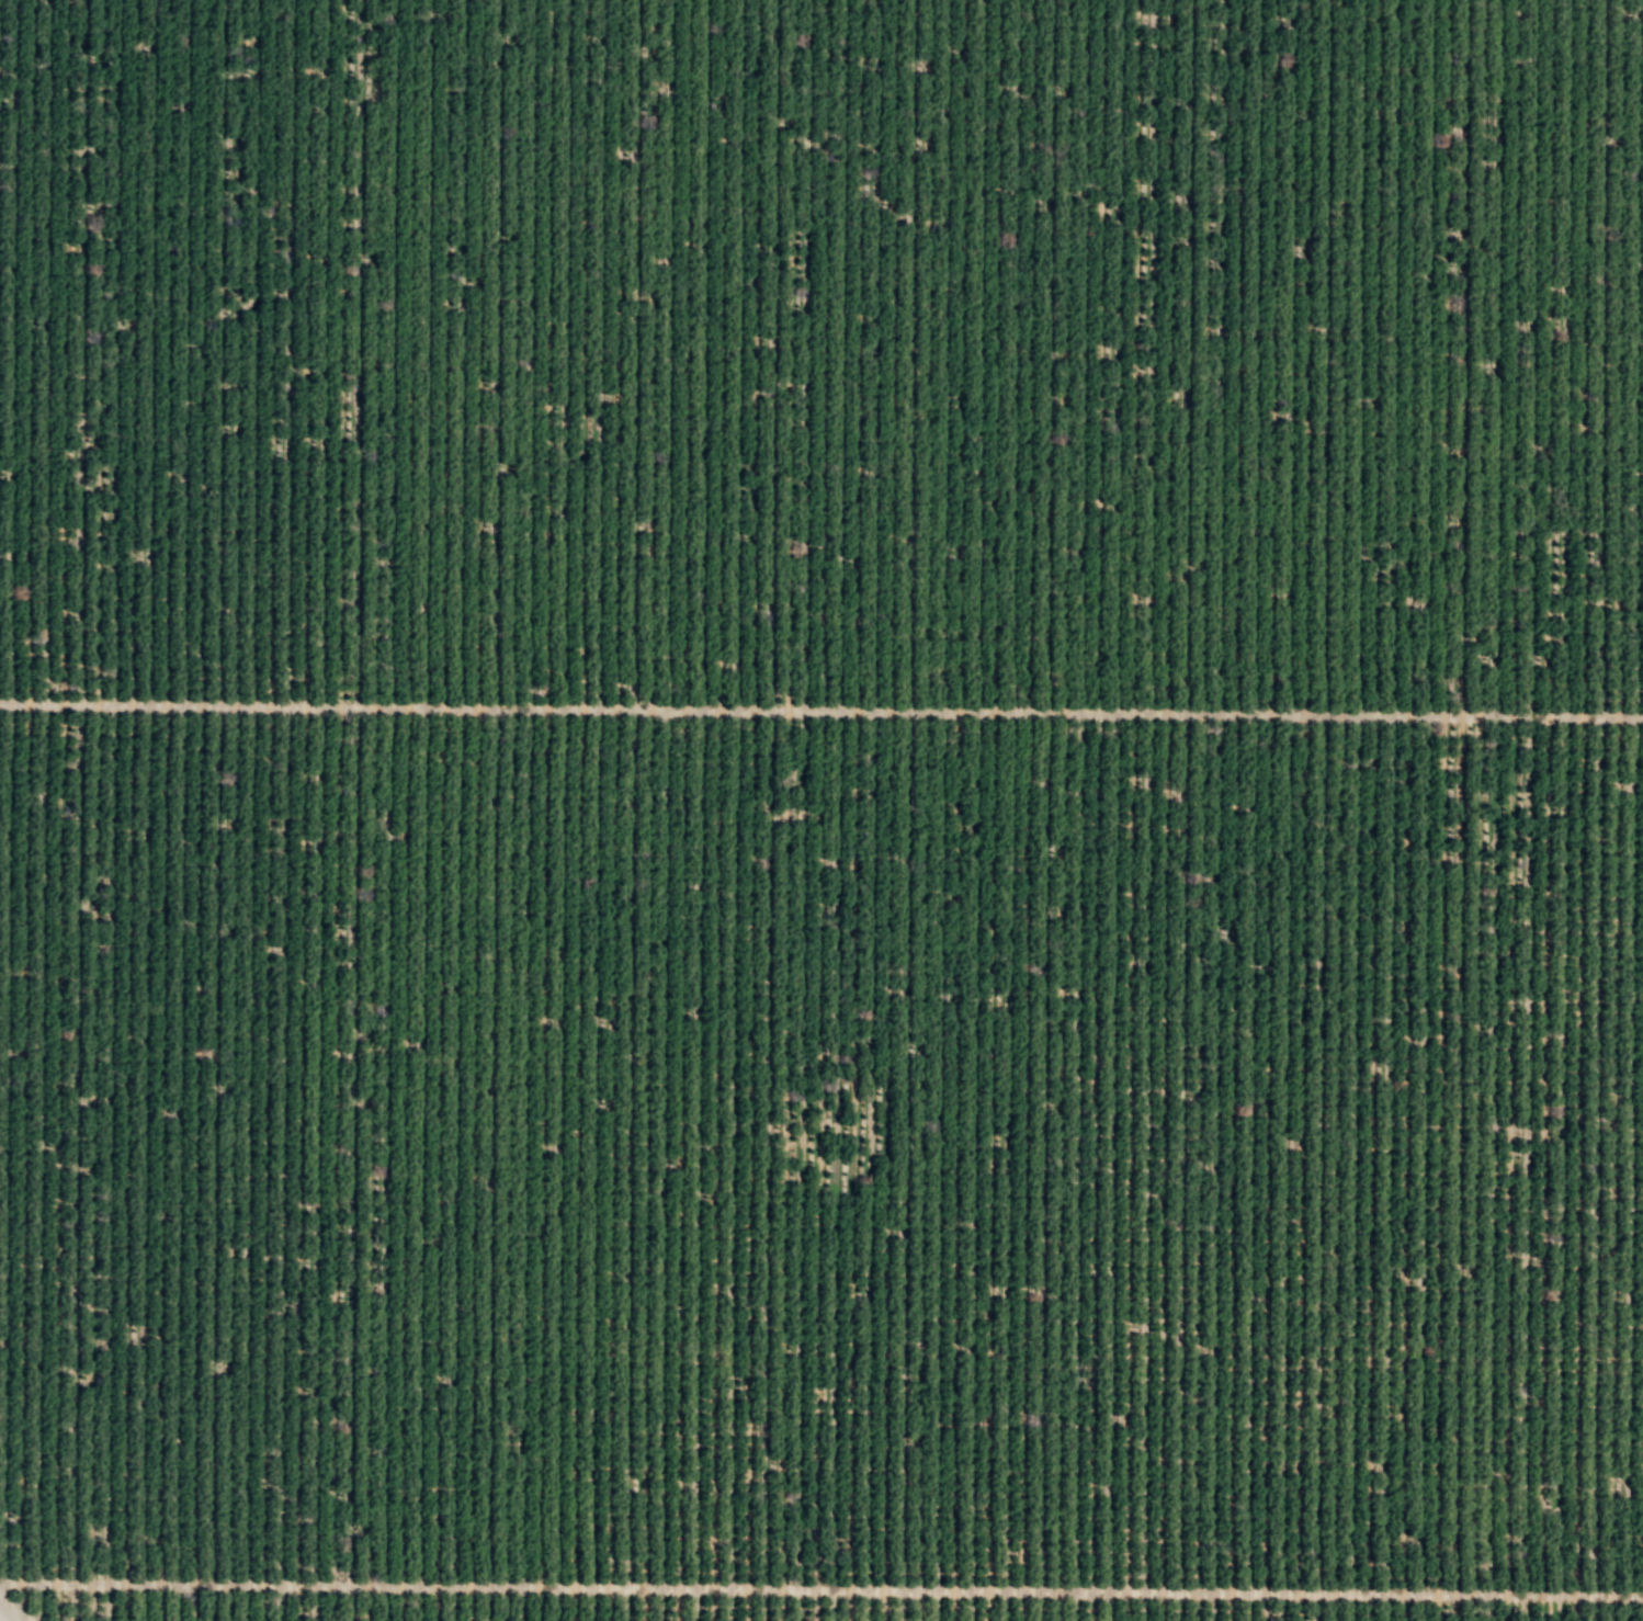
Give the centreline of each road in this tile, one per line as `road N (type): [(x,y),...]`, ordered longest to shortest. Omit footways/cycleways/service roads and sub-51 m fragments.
road 1 (track): [(0,703),(1642,717)]
road 2 (track): [(1642,1595),(0,1585)]

